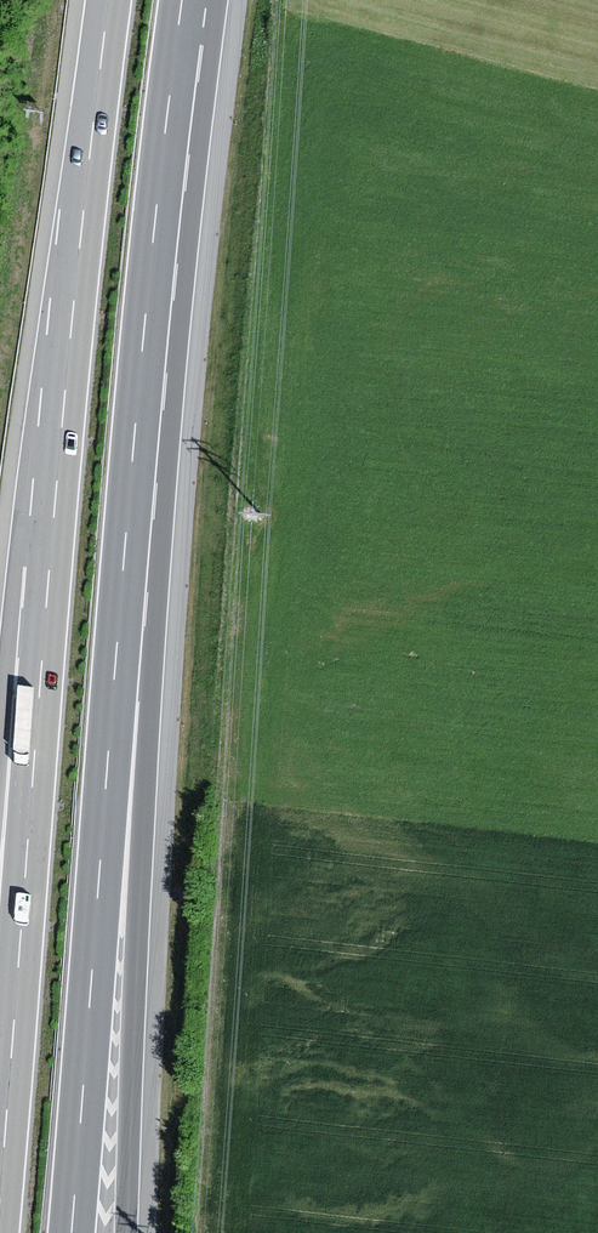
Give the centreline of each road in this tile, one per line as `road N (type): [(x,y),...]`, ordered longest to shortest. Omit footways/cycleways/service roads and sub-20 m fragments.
road 1 (motorway): [(72,1232),(149,285)]
road 2 (motorway): [(125,1232),(155,613),(149,285)]
road 3 (motorway): [(62,402),(0,1203)]
road 4 (motorway): [(108,0),(62,402)]
road 5 (motorway): [(62,402),(8,635),(0,711)]
road 6 (motorway): [(149,285),(183,0)]

